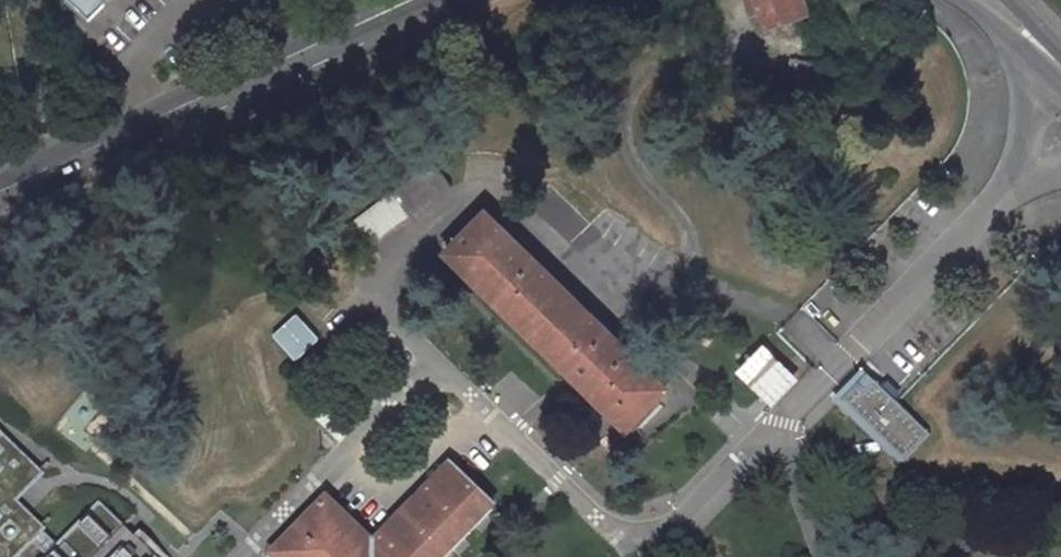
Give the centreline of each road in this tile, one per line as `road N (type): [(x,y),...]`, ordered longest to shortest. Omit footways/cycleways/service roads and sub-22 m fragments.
road 1 (secondary): [(0,192),(410,0)]
road 2 (secondary): [(955,0),(1060,87)]

